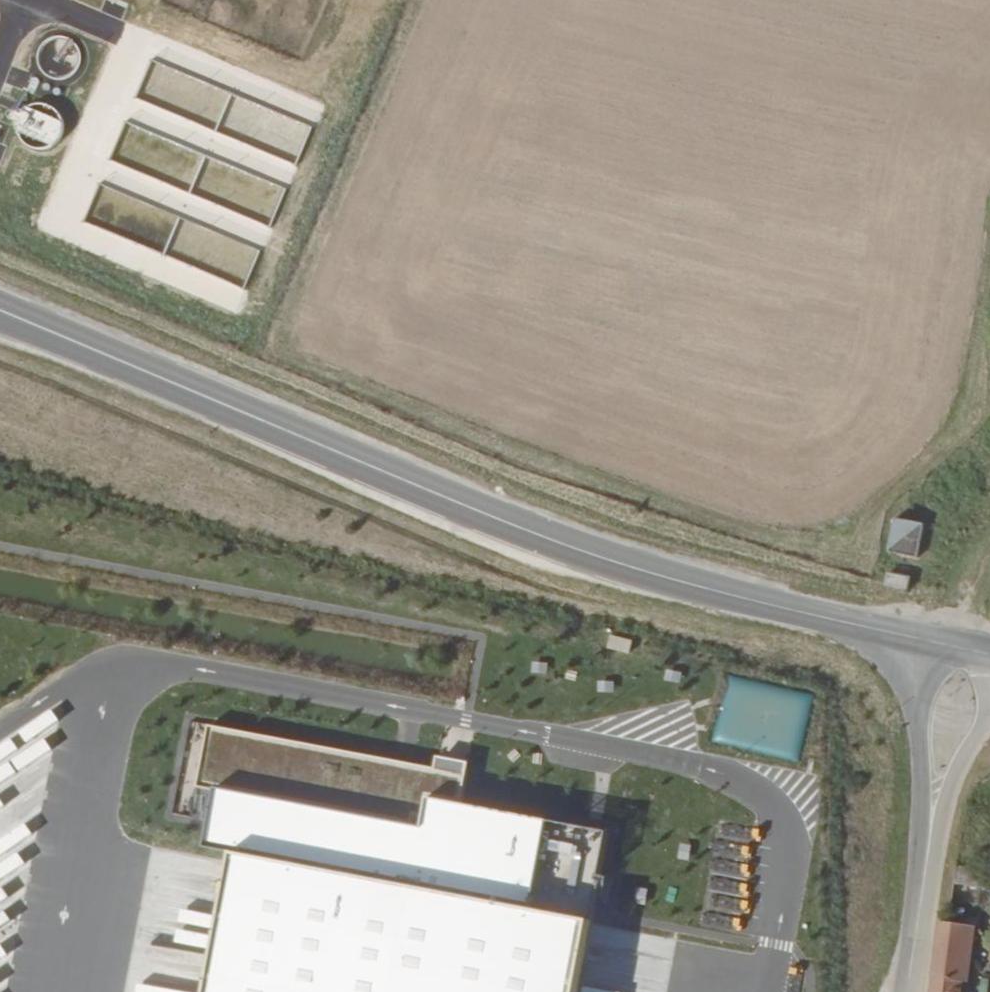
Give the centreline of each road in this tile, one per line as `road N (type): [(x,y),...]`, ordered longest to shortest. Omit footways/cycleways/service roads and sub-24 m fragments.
road 1 (primary): [(0,310),(638,570),(970,651)]
road 2 (tertiary): [(907,991),(930,802),(970,651)]

